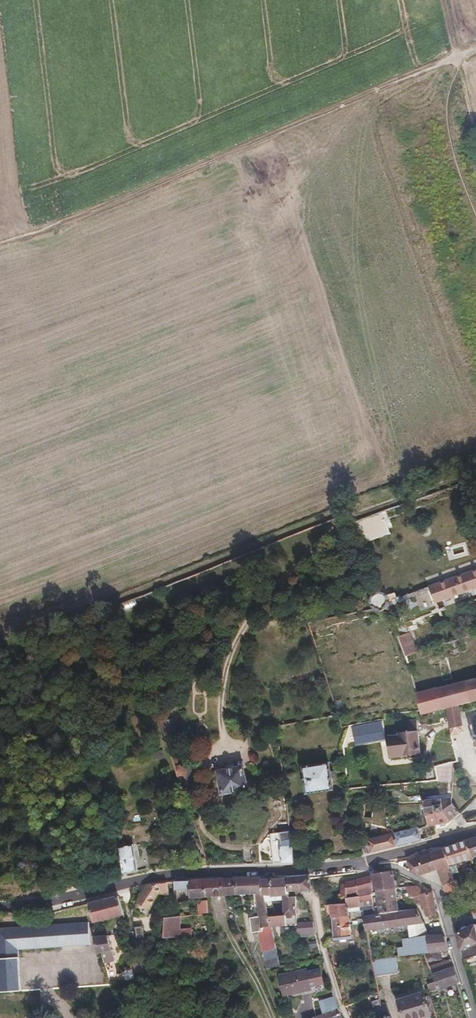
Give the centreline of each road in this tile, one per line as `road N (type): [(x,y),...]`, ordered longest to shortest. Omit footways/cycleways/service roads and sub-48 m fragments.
road 1 (track): [(456,58),(0,241)]
road 2 (track): [(458,65),(449,134),(475,215)]

